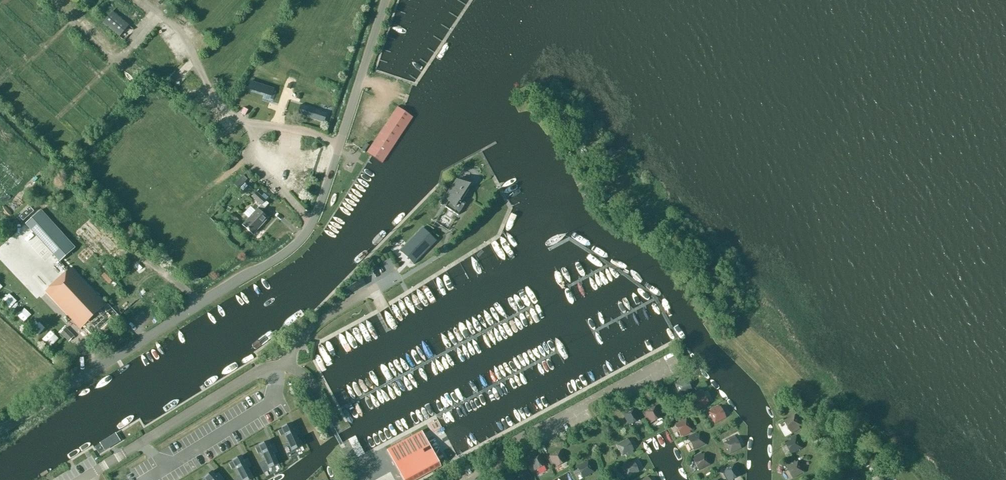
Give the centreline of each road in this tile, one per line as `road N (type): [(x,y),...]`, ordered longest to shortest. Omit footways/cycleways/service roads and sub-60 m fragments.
road 1 (tertiary): [(0,424),(298,241),(324,192),(385,0)]
road 2 (unclassified): [(88,475),(264,368),(285,365)]
road 3 (residential): [(473,479),(517,437),(662,365)]

